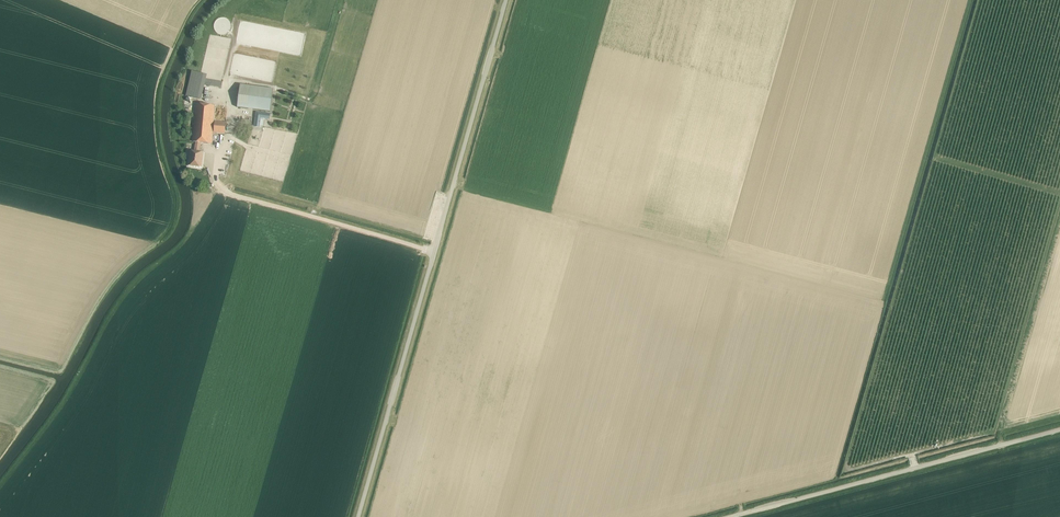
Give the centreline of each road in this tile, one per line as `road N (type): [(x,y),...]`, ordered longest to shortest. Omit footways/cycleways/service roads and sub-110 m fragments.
road 1 (unclassified): [(359,516),(507,0)]
road 2 (unclassified): [(730,516),(1059,429)]

